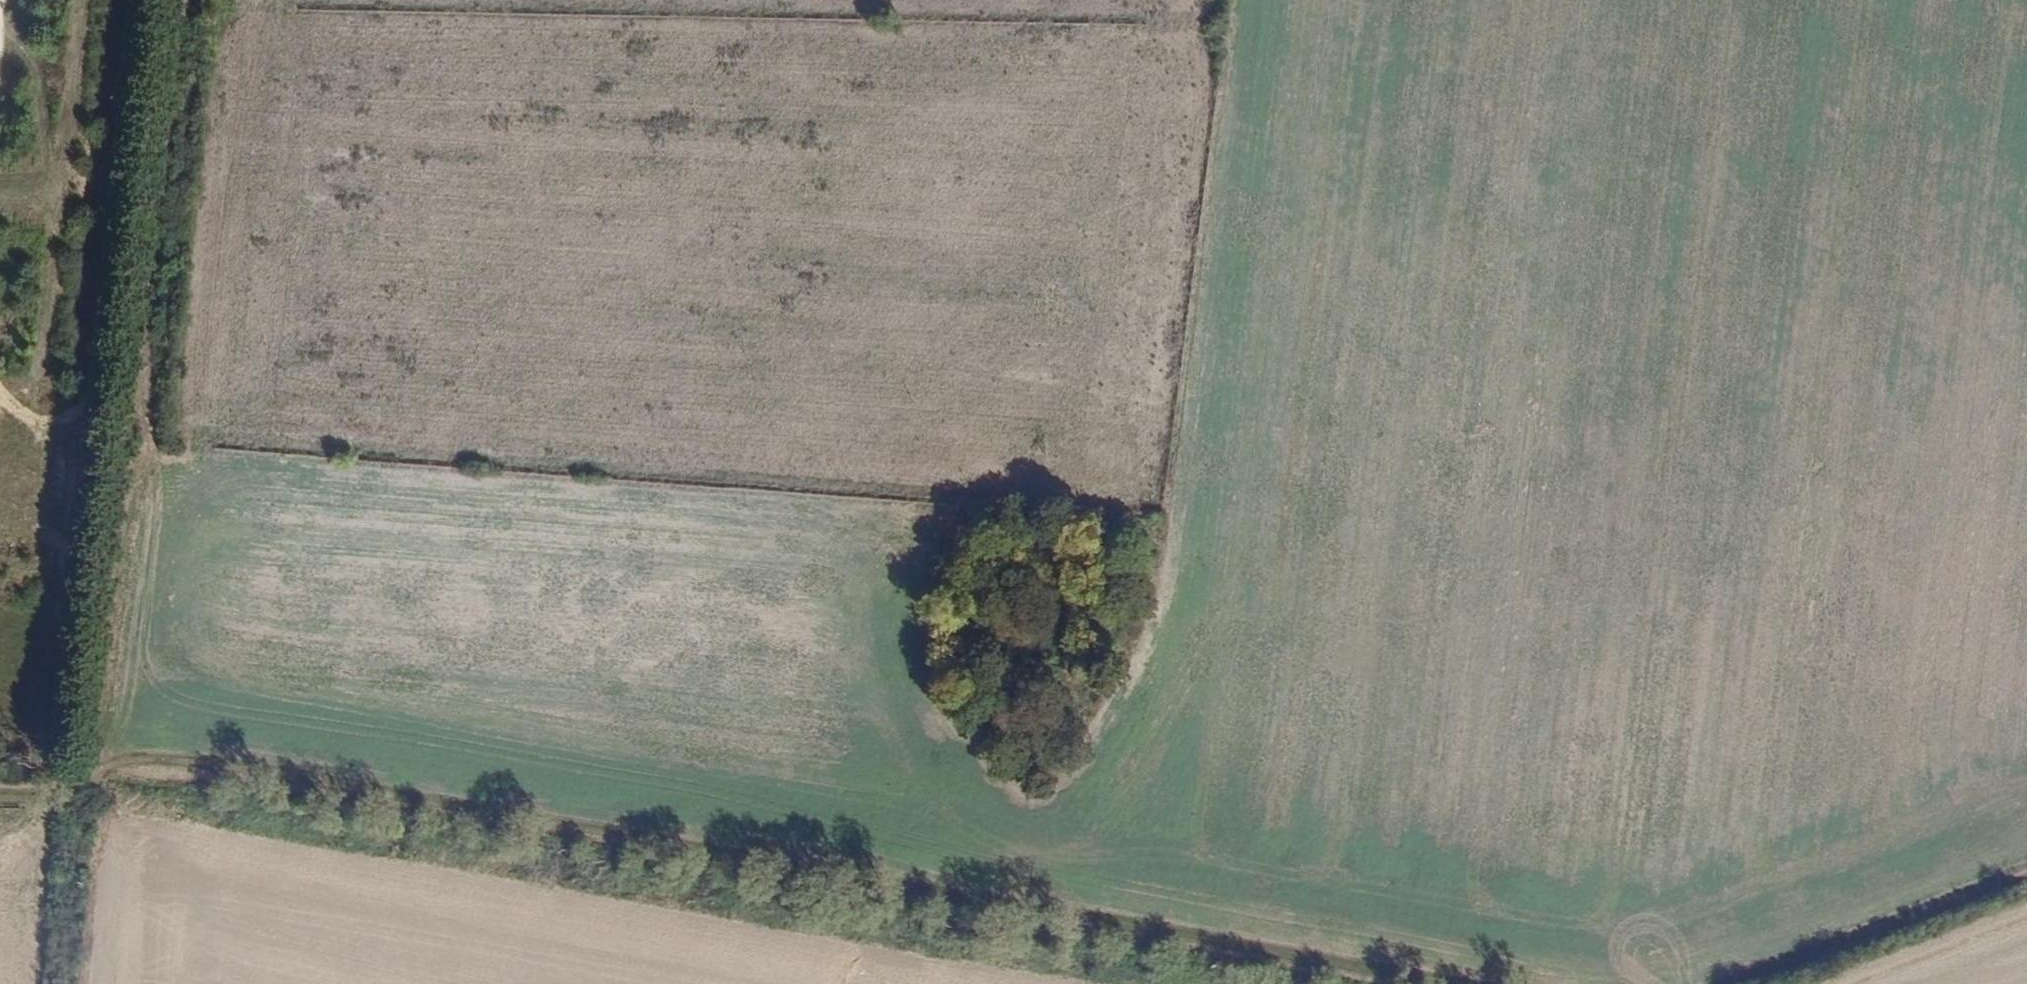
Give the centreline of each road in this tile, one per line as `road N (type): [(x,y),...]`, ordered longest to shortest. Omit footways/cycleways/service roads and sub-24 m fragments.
road 1 (track): [(83,788),(141,755),(1498,983)]
road 2 (track): [(1701,983),(2026,859)]
road 3 (track): [(43,800),(45,983)]

